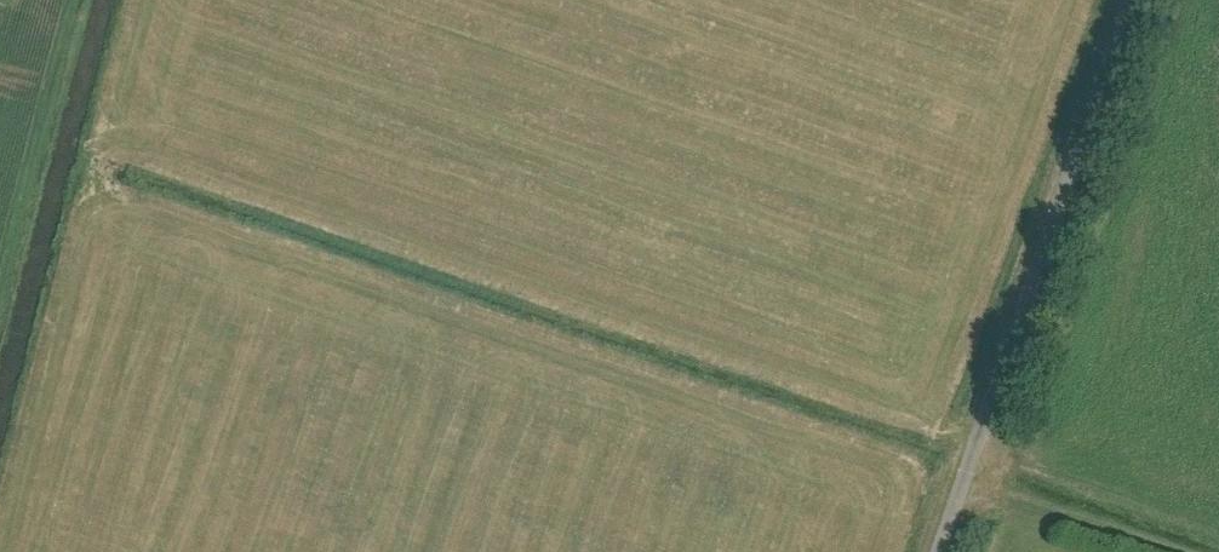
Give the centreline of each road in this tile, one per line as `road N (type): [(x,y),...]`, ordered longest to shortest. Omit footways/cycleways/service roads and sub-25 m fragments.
road 1 (unclassified): [(1129,0),(938,551)]

